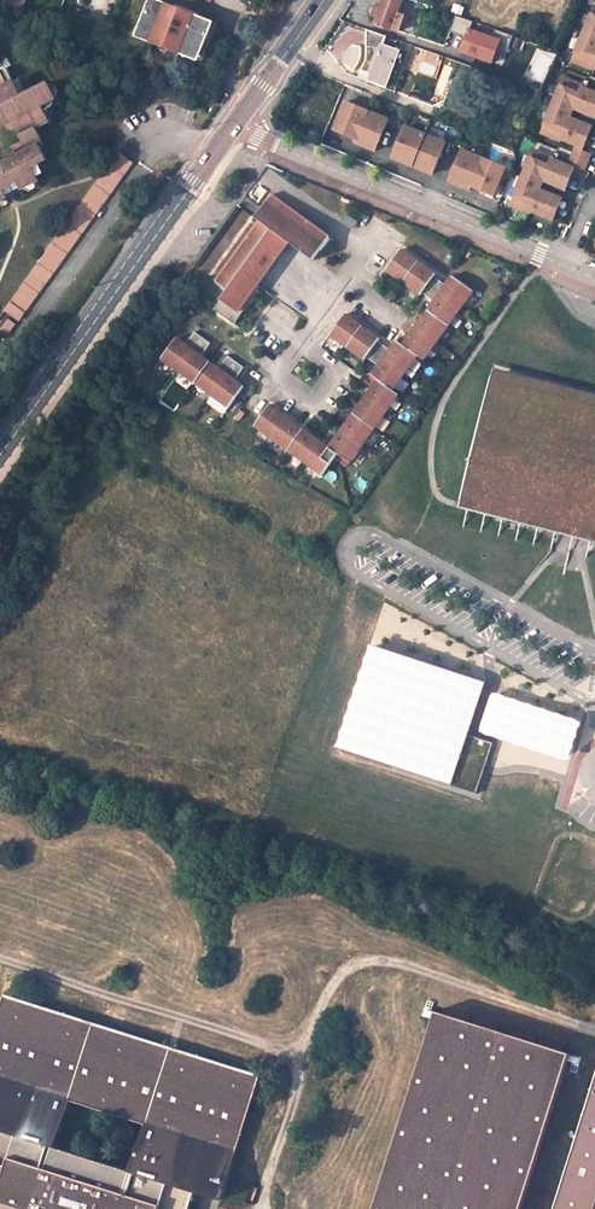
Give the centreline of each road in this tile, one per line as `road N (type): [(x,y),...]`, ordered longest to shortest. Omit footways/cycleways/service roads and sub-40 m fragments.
road 1 (primary): [(0,455),(214,153)]
road 2 (residential): [(236,121),(278,146),(567,266)]
road 3 (residential): [(0,362),(158,146),(188,138),(214,153)]
road 4 (primary): [(236,121),(324,0)]

